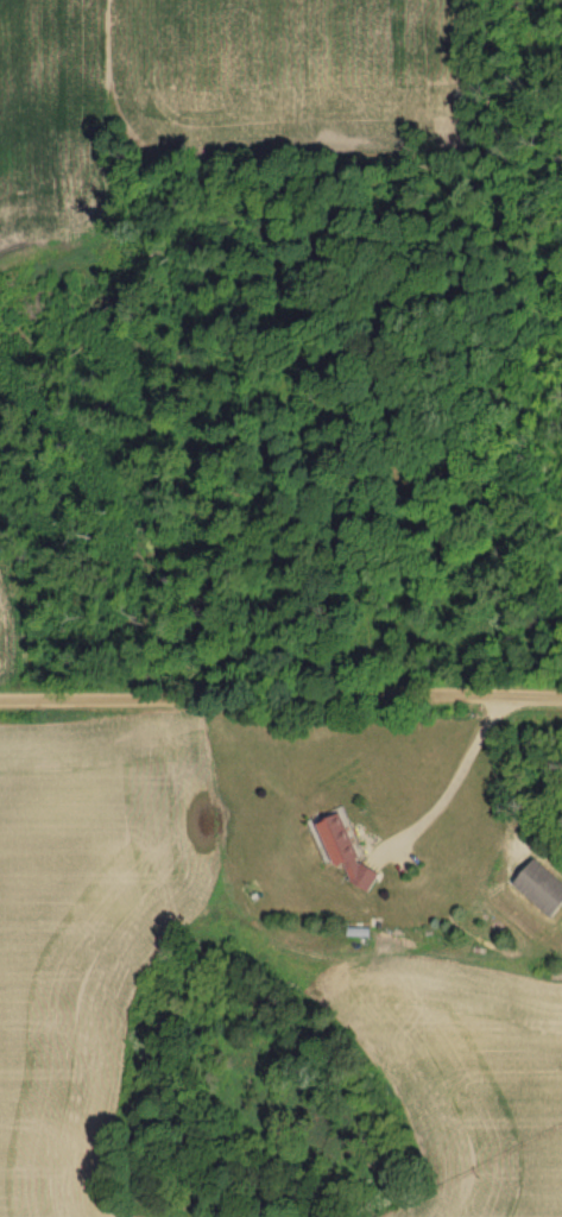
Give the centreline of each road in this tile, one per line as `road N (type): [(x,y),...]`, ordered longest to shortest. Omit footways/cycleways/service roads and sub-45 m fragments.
road 1 (residential): [(0,698),(561,694)]

